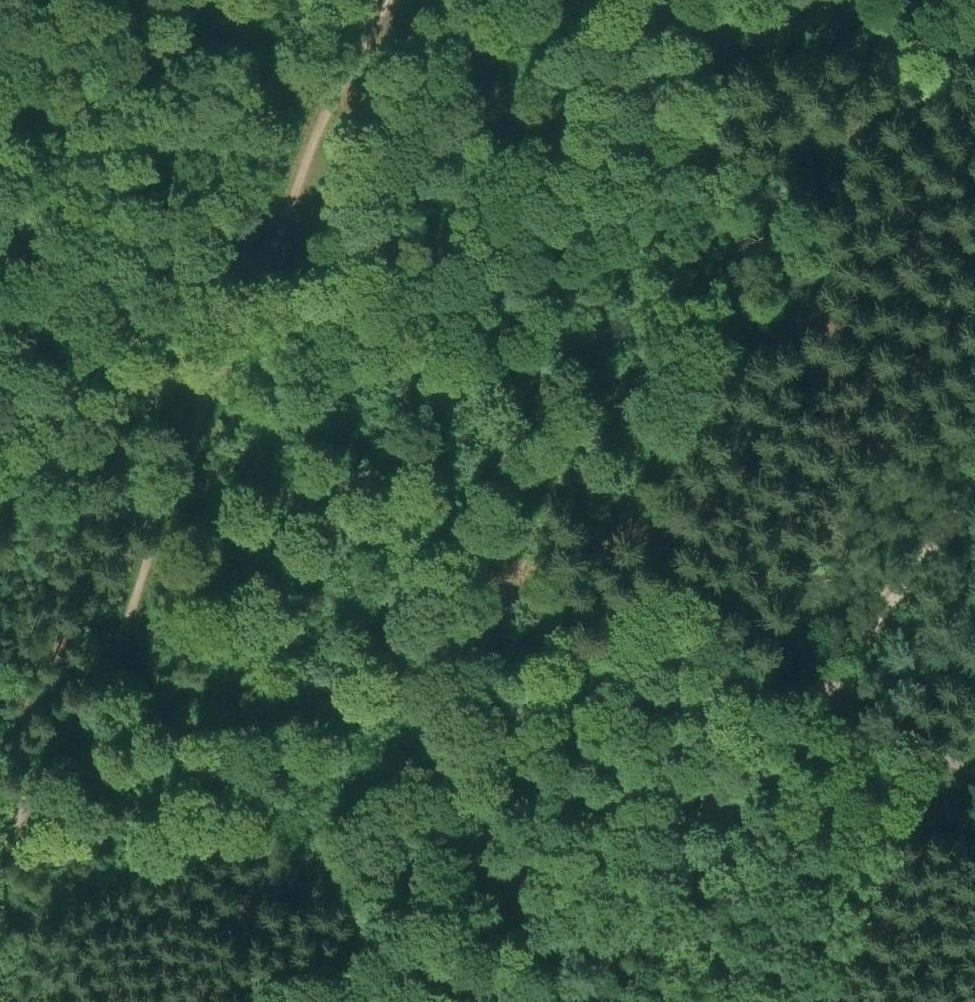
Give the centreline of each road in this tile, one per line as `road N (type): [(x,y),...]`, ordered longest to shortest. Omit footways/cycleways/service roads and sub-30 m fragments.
road 1 (track): [(571,1001),(746,816),(833,701)]
road 2 (track): [(833,701),(974,492)]

